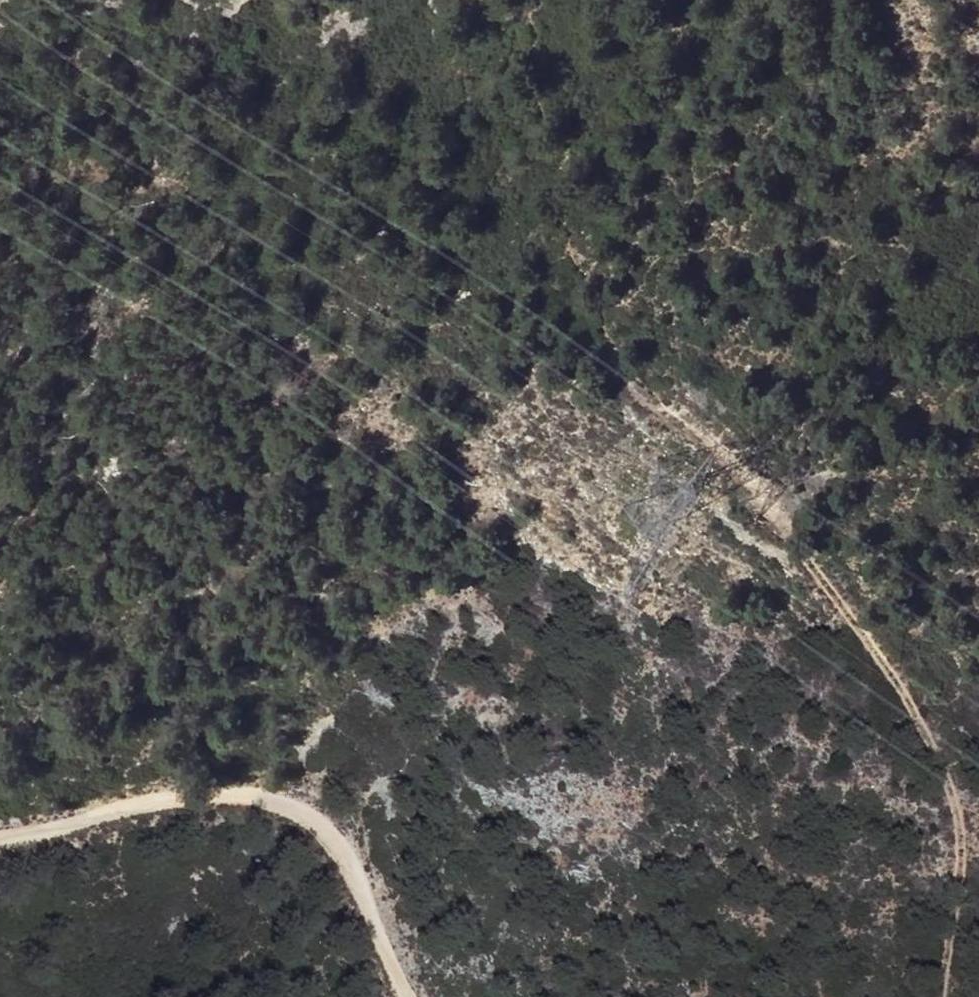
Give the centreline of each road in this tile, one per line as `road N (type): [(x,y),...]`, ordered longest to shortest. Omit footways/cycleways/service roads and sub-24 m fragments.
road 1 (track): [(0,836),(233,797),(287,806),(352,857),(412,996)]
road 2 (track): [(941,996),(941,958),(967,866),(949,757),(928,702),(809,568),(788,531)]

